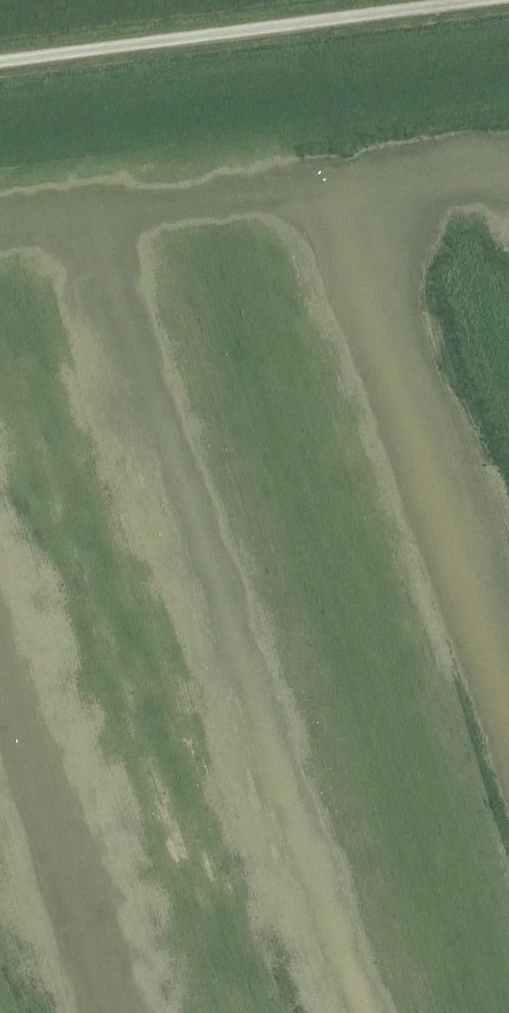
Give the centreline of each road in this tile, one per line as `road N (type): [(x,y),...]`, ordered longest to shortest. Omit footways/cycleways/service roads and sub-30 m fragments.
road 1 (unclassified): [(0,58),(456,0)]

